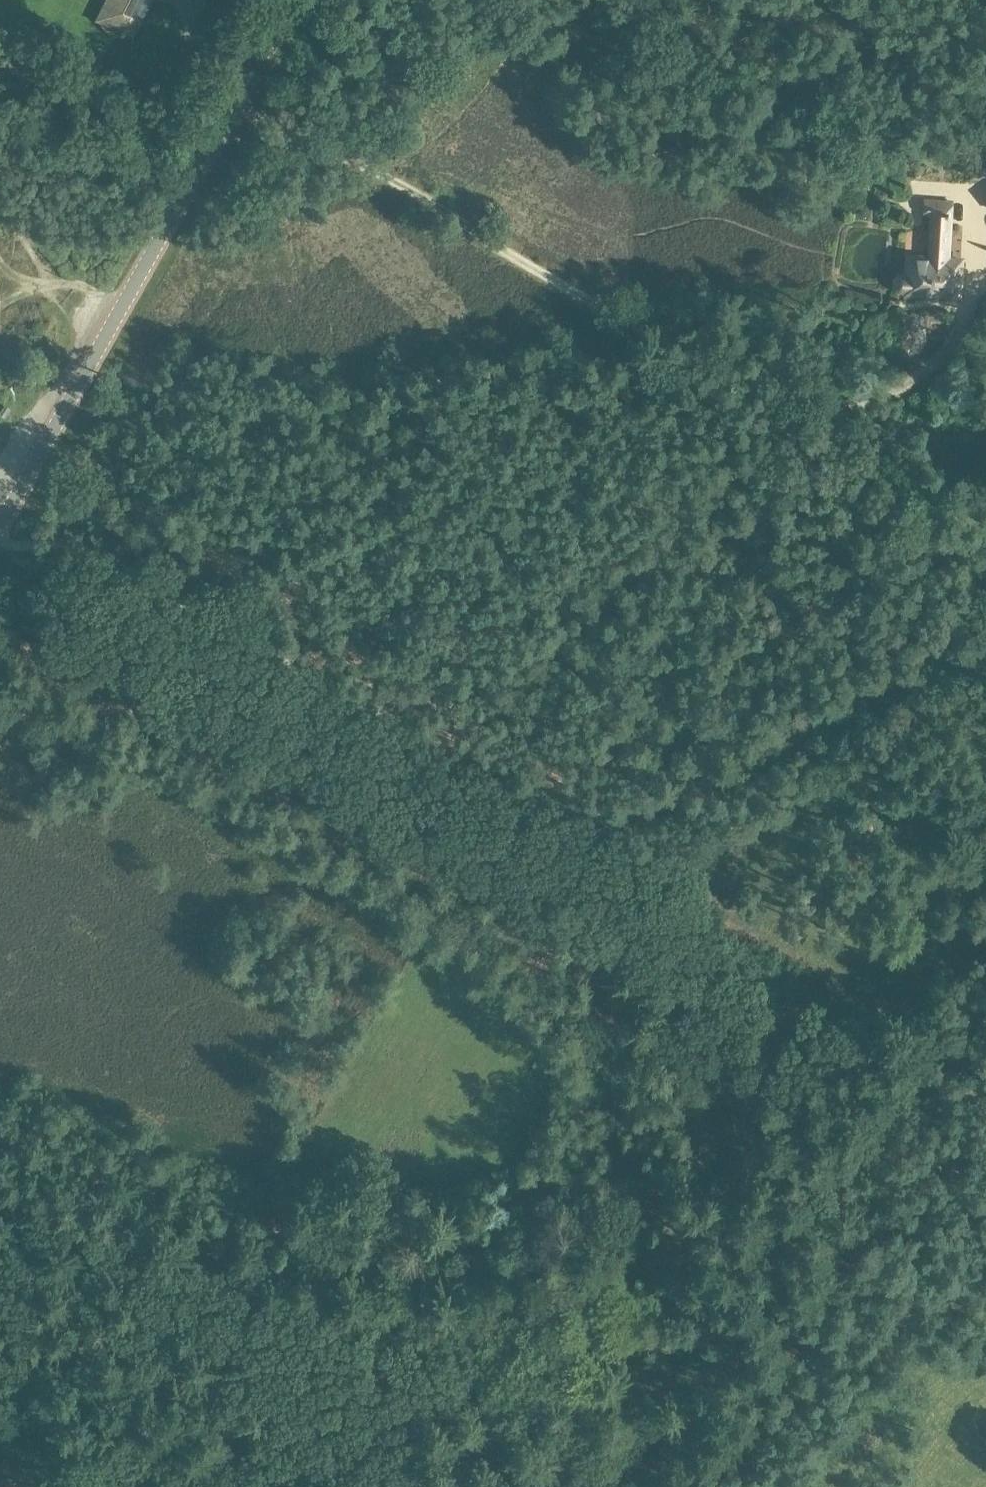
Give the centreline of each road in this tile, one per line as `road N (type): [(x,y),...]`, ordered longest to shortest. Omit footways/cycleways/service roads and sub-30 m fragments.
road 1 (track): [(0,1242),(69,1269),(251,1410),(298,1423),(368,1423),(705,1209),(728,1180),(750,1067),(719,978),(636,903),(0,551)]
road 2 (track): [(985,639),(662,804),(603,816),(554,808),(100,560),(0,543)]
road 3 (track): [(235,106),(447,211),(600,312),(772,403),(804,412),(865,408),(942,356),(975,291),(976,191)]
road 4 (tertiary): [(0,524),(293,0)]
road 5 (track): [(865,408),(945,500),(985,521)]
road 6 (track): [(513,1486),(489,1349)]
road 7 (track): [(0,282),(55,290),(118,316)]

